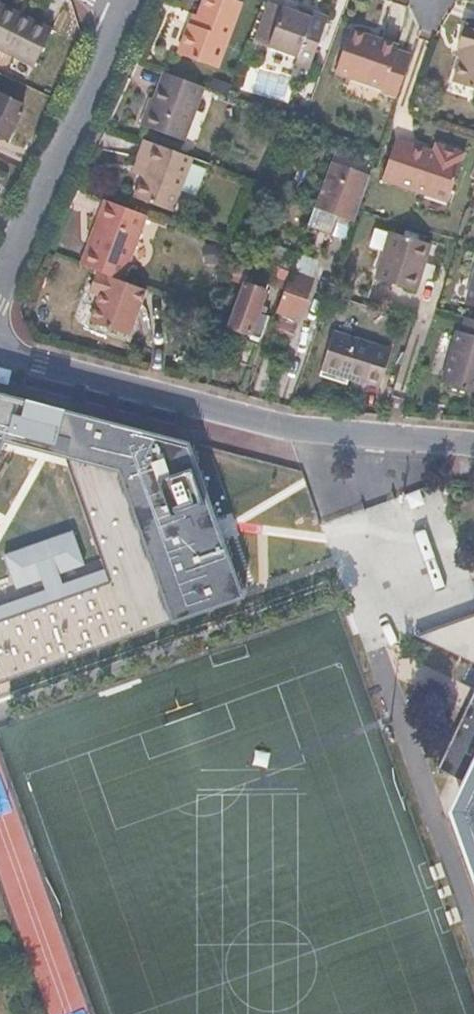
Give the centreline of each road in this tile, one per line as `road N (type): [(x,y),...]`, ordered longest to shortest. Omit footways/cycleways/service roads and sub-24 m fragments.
road 1 (residential): [(0,339),(38,364),(260,422),(473,445)]
road 2 (residential): [(0,286),(124,14)]

